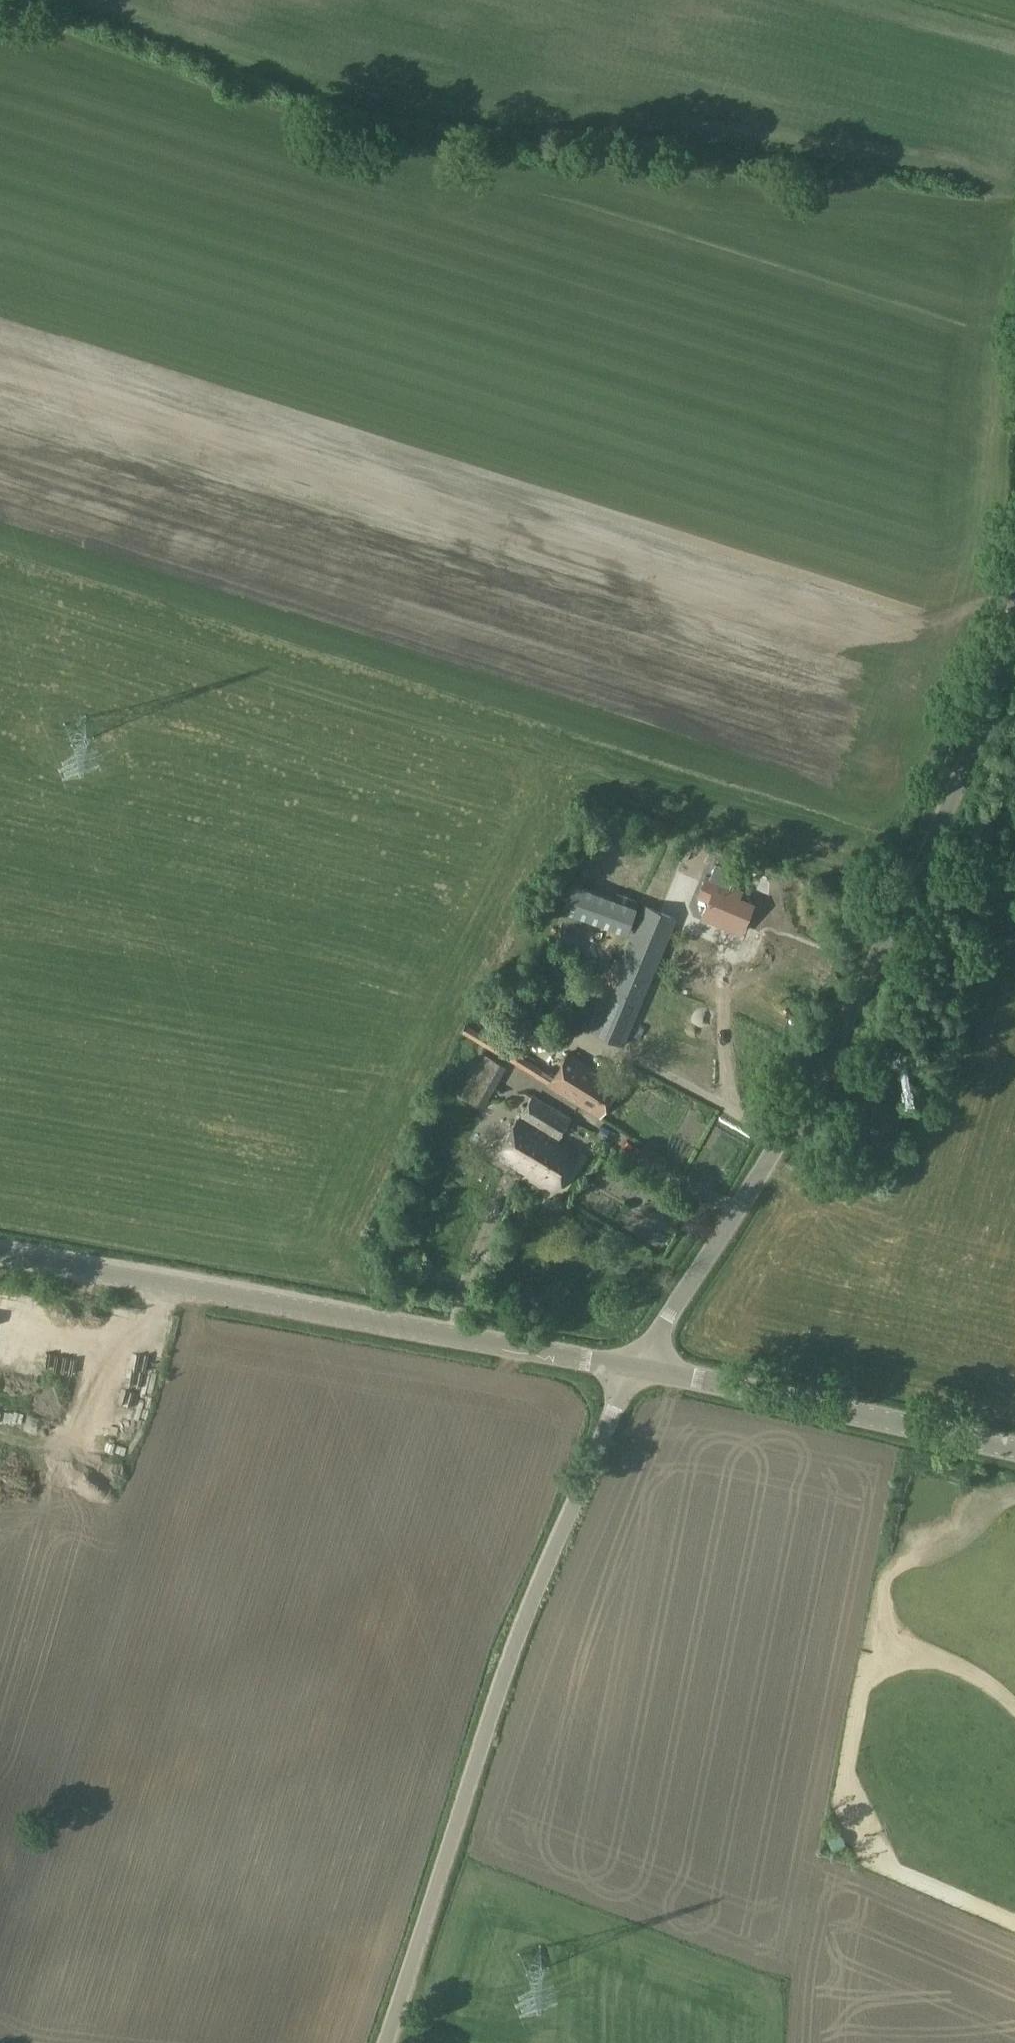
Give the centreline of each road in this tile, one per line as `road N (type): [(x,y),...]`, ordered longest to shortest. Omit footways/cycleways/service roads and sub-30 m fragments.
road 1 (unclassified): [(634,1369),(738,1219),(842,1033),(966,760),(1014,608)]
road 2 (unclassified): [(384,2042),(502,1684),(634,1369)]
road 3 (tertiary): [(634,1369),(0,1254)]
road 4 (tertiary): [(1014,1449),(634,1369)]

